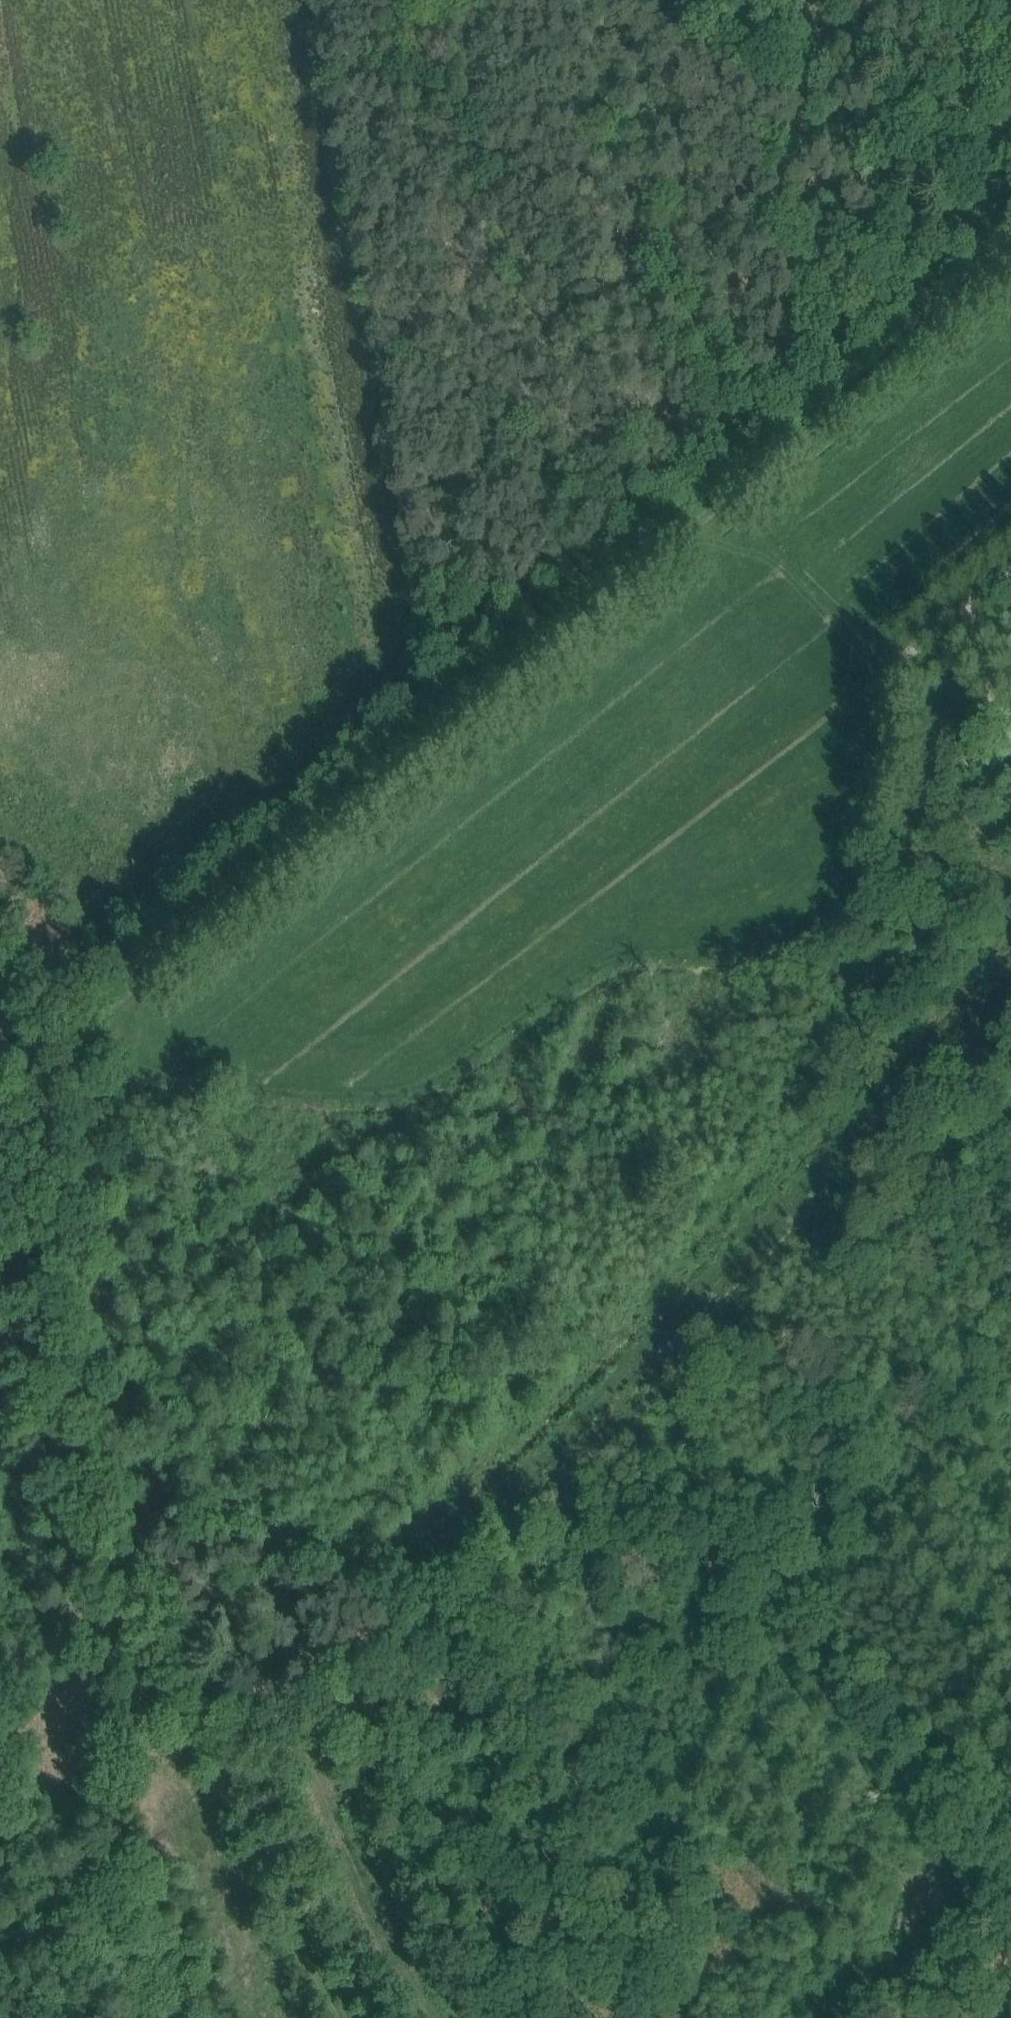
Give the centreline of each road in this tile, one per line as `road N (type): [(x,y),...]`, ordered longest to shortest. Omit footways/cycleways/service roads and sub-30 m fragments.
road 1 (track): [(1010,1862),(837,2017)]
road 2 (track): [(1010,581),(993,595),(968,652),(1010,775)]

